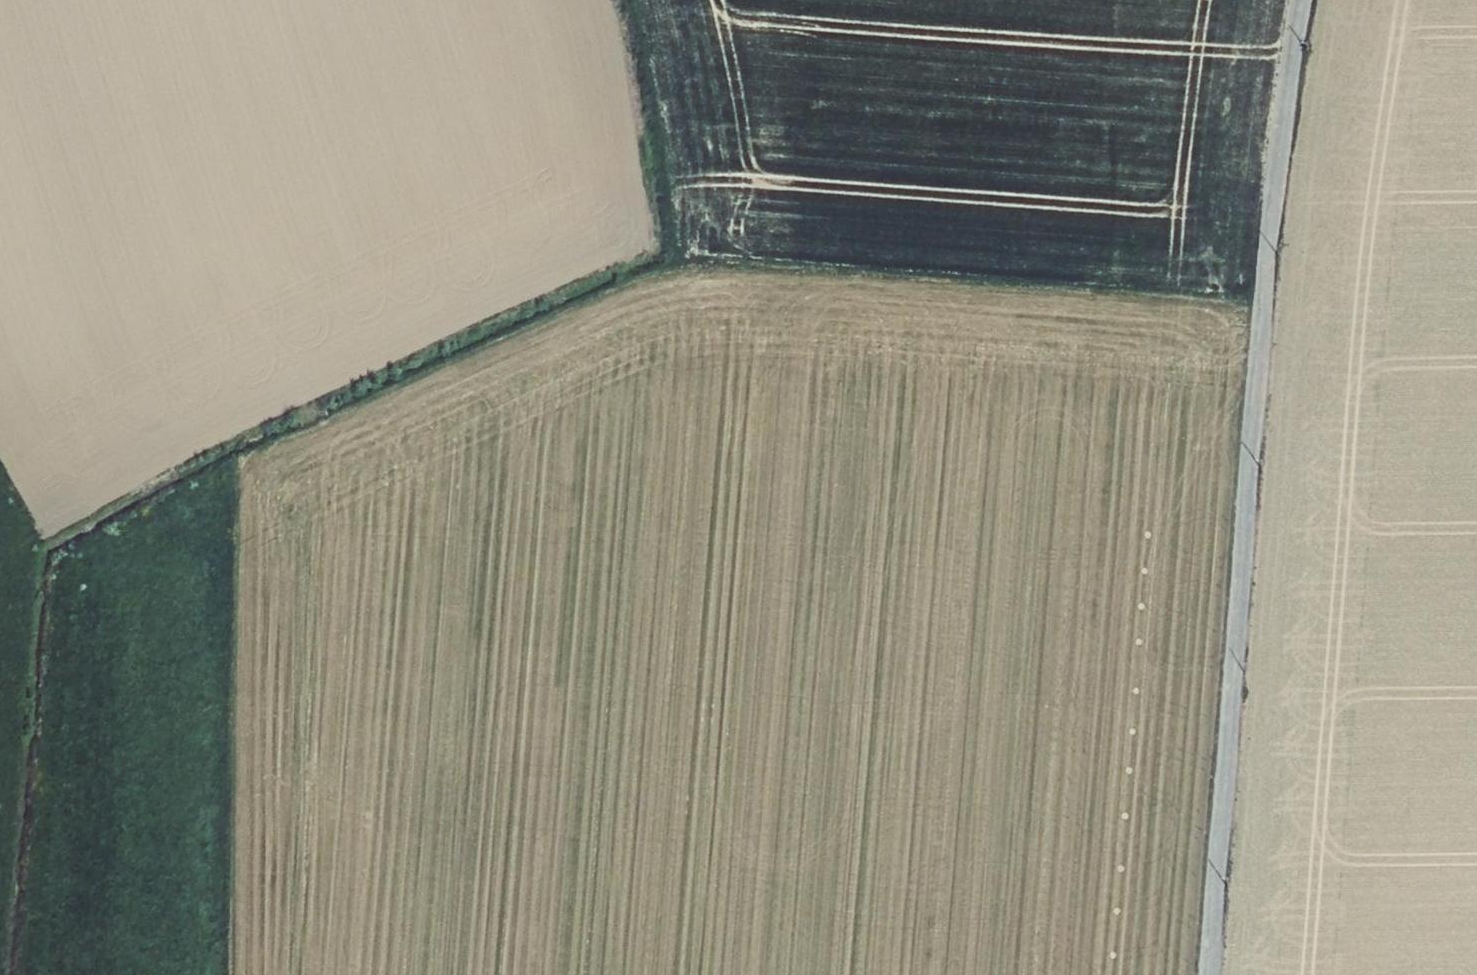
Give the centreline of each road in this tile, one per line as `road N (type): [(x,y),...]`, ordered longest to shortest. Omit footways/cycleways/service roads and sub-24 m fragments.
road 1 (unclassified): [(1306,0),(1261,278),(1209,974)]
road 2 (track): [(206,452),(48,549),(10,974)]

